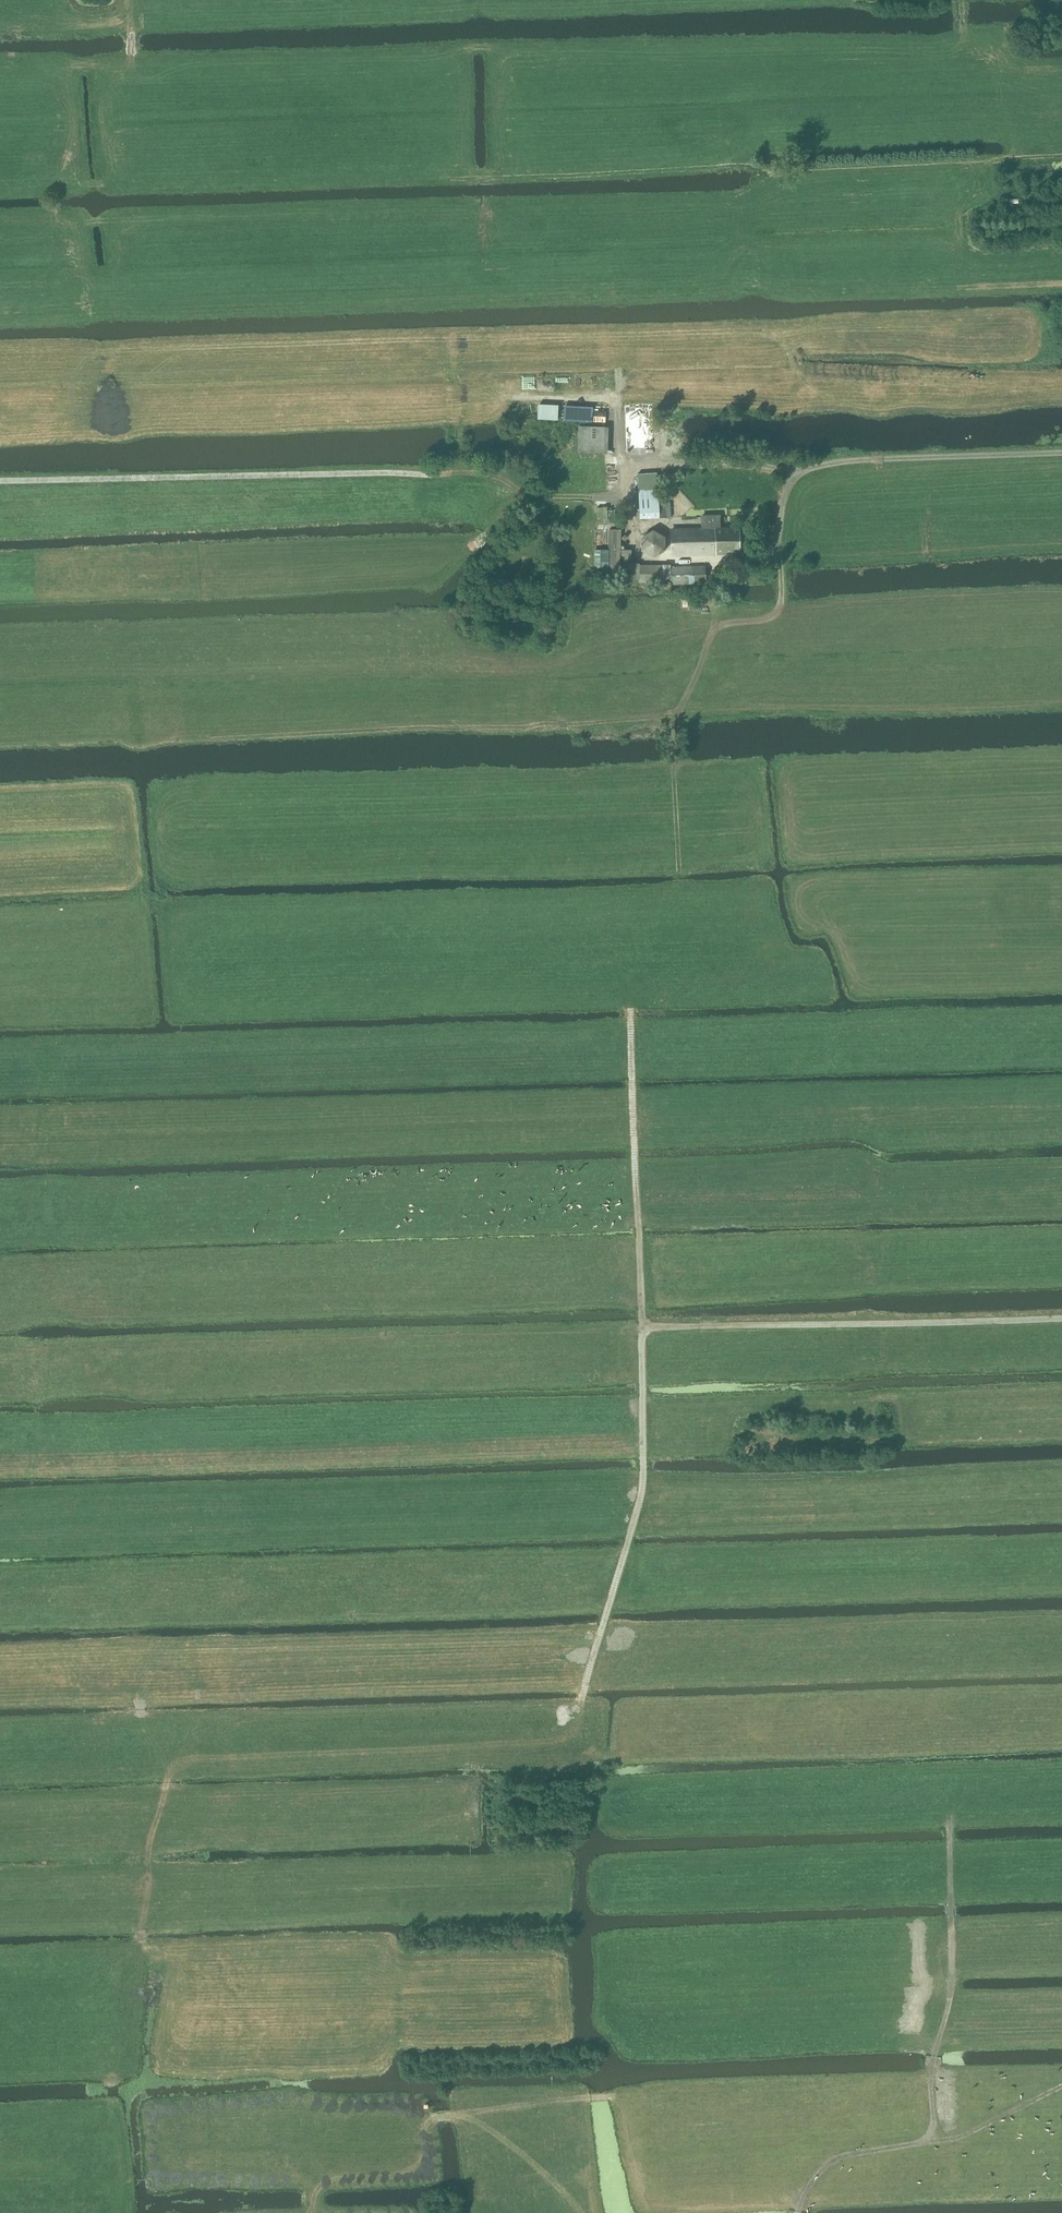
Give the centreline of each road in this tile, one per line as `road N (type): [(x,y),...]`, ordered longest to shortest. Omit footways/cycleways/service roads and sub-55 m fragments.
road 1 (track): [(633,1003),(643,1491),(586,1683)]
road 2 (track): [(631,497),(536,499),(468,474),(0,483)]
road 3 (track): [(644,1330),(1061,1319)]
road 4 (track): [(1061,158),(814,169)]

